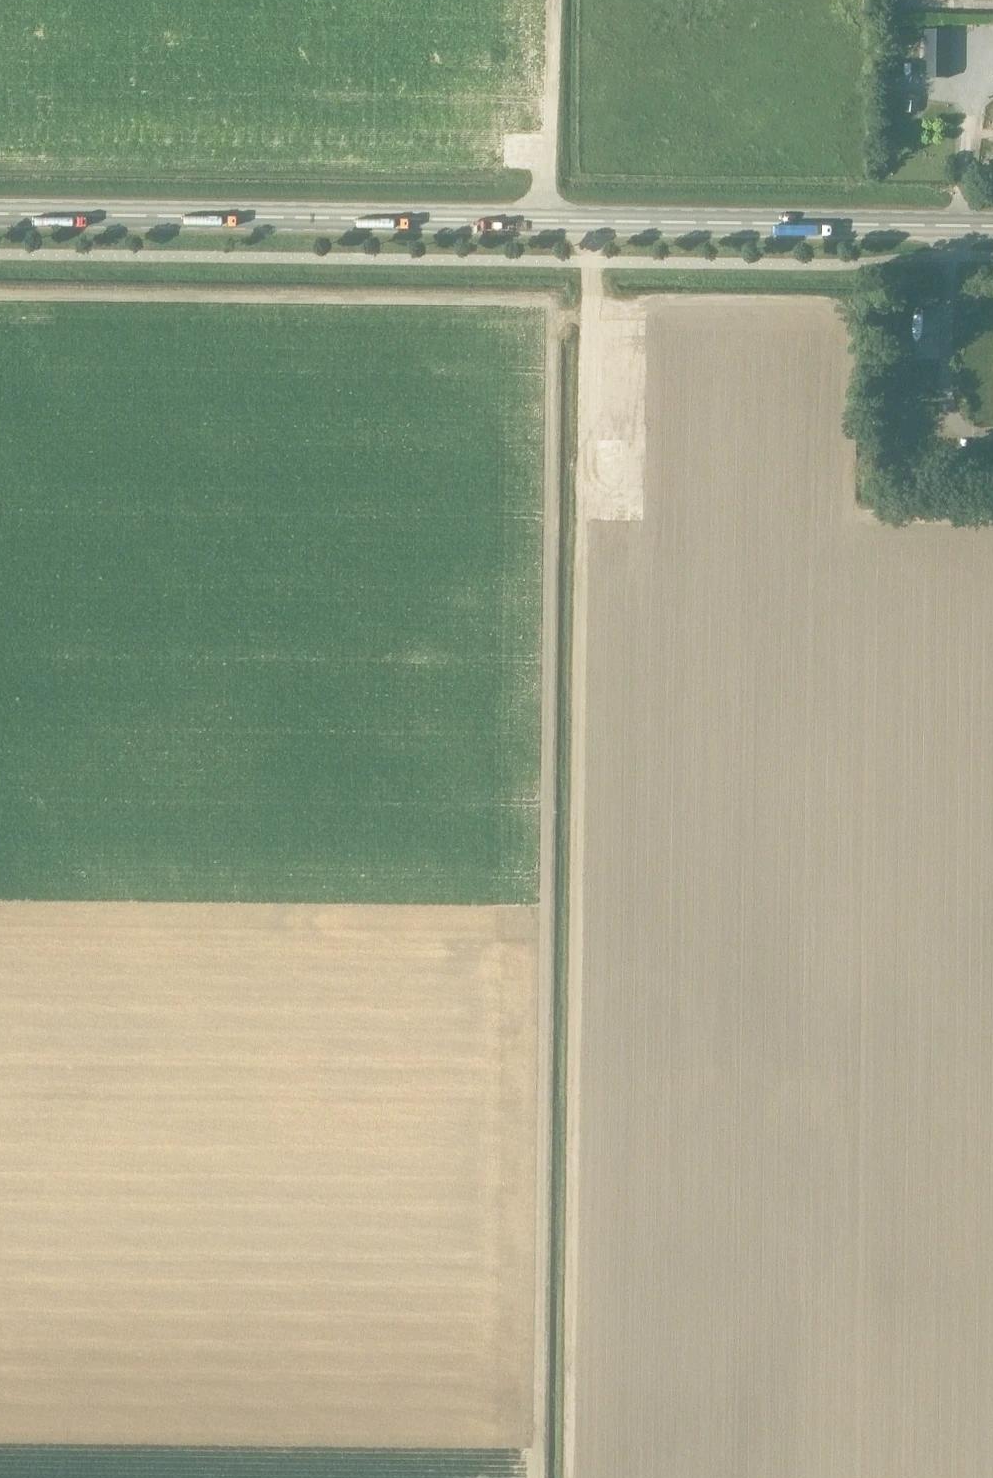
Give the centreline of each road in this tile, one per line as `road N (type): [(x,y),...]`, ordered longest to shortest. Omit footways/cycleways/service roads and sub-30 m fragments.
road 1 (track): [(591,221),(564,1477)]
road 2 (secondary): [(992,226),(0,214)]

